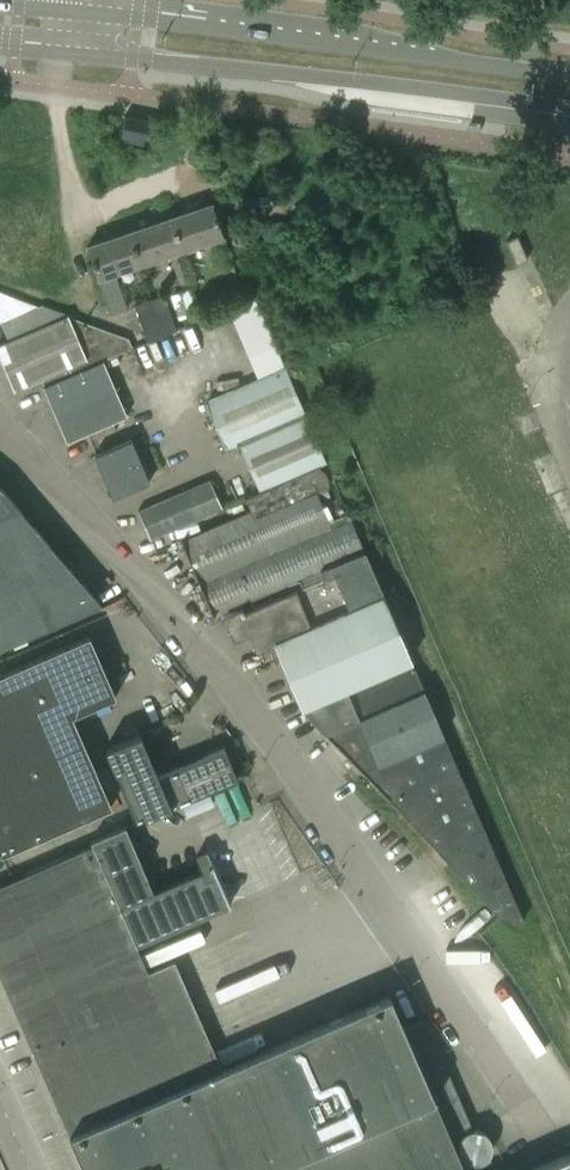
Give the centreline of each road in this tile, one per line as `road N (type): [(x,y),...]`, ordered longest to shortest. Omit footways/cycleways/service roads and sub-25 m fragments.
road 1 (unclassified): [(541,1151),(495,1066),(309,787),(131,566),(0,424)]
road 2 (secondary): [(81,54),(569,110)]
road 3 (secondary): [(569,78),(108,14)]
road 4 (unclassified): [(569,321),(557,371),(559,428),(569,454)]

